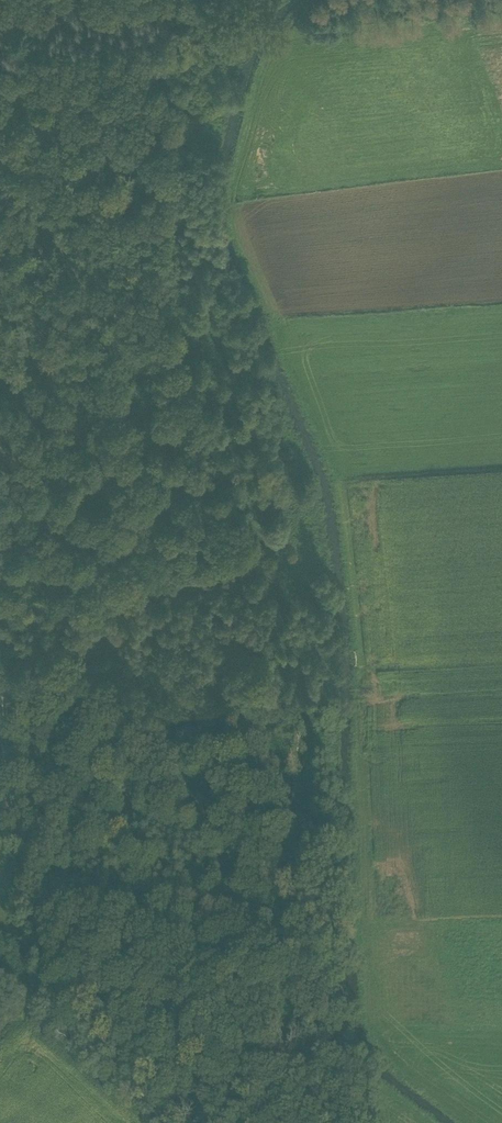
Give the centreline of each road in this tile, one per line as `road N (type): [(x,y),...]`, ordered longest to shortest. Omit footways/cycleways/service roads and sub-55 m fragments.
road 1 (track): [(0,708),(59,1019),(167,1122)]

